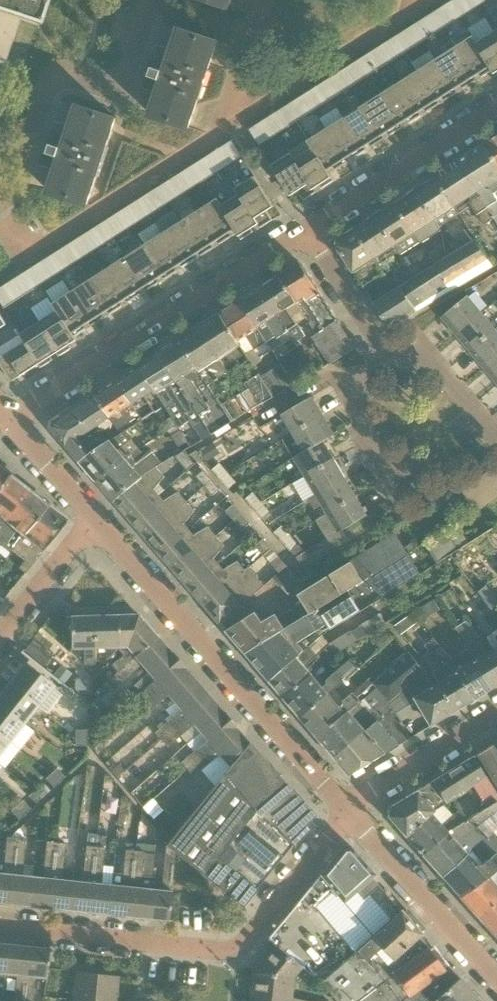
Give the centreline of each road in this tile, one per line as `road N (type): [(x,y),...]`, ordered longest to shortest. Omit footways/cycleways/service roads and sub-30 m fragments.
road 1 (residential): [(0,927),(235,951),(348,813)]
road 2 (residential): [(348,813),(93,521)]
road 3 (residential): [(8,422),(309,232)]
road 4 (residential): [(0,202),(19,173),(52,68),(108,86),(126,78),(152,0)]
road 5 (residential): [(496,438),(445,372),(422,356),(381,349),(309,232)]
road 6 (residential): [(0,207),(28,251),(220,133)]
road 7 (residential): [(220,133),(418,0)]
road 8 (residential): [(309,232),(496,113)]
road 9 (residential): [(496,978),(348,813)]
road 10 (residential): [(348,813),(372,789),(496,713)]
road 11 (residential): [(0,636),(93,521)]
road 12 (residential): [(267,0),(220,133)]
road 13 (residential): [(93,521),(8,422)]

